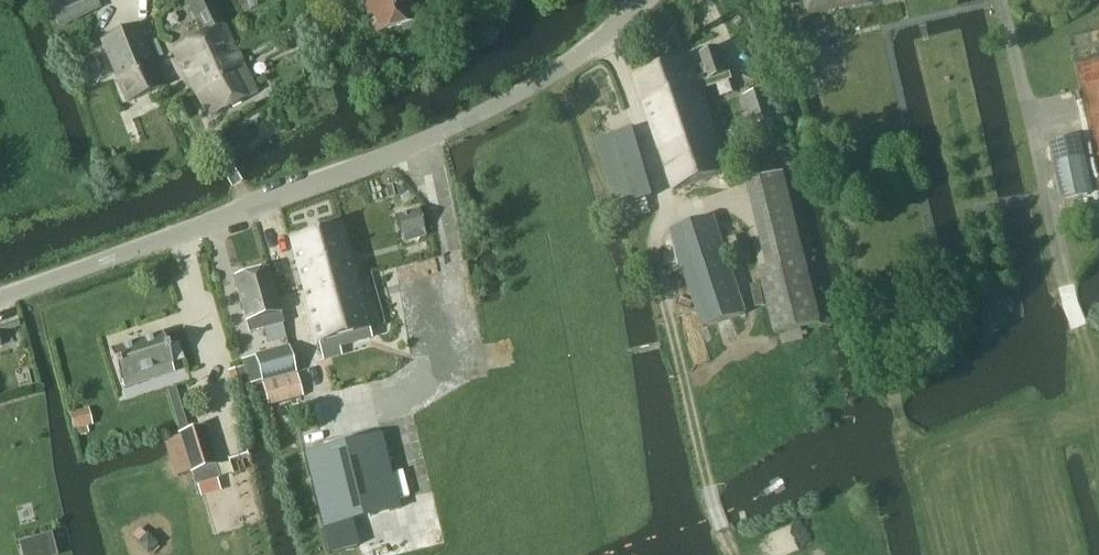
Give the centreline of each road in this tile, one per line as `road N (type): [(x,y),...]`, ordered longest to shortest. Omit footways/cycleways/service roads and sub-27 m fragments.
road 1 (tertiary): [(0,298),(439,134),(595,45),(647,0)]

